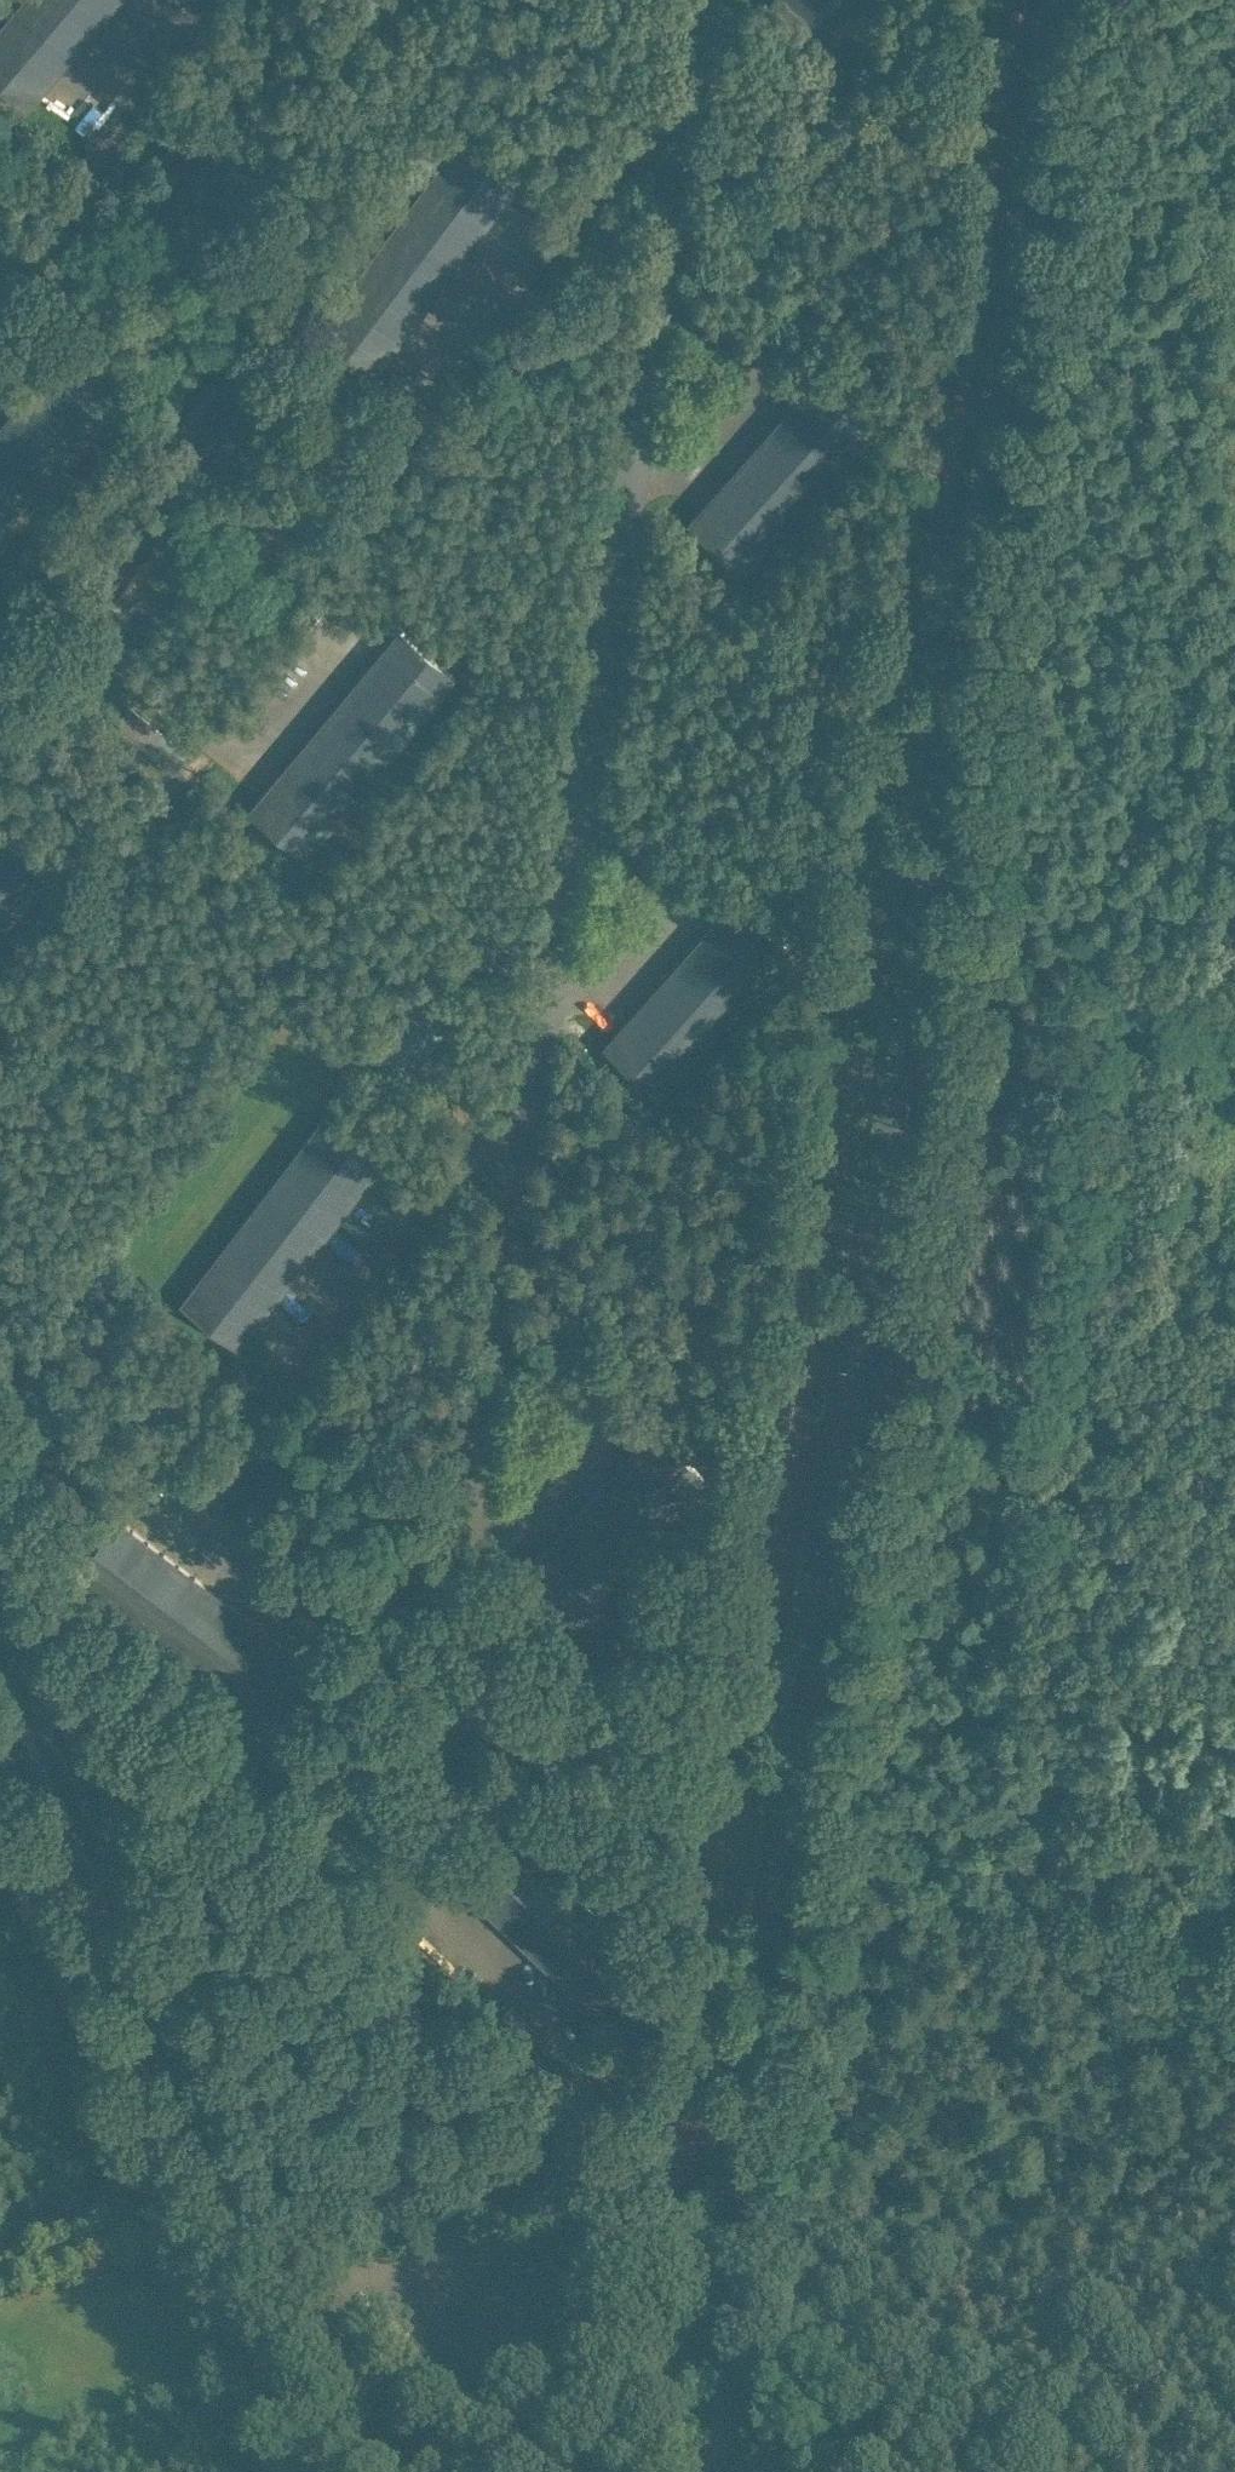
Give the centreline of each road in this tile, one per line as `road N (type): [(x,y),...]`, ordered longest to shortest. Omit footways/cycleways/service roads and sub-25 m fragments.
road 1 (secondary): [(1057,0),(797,1807),(711,2471)]
road 2 (residential): [(444,1671),(201,1501),(449,1179),(529,1115)]
road 3 (tertiary): [(0,1766),(327,2471)]

